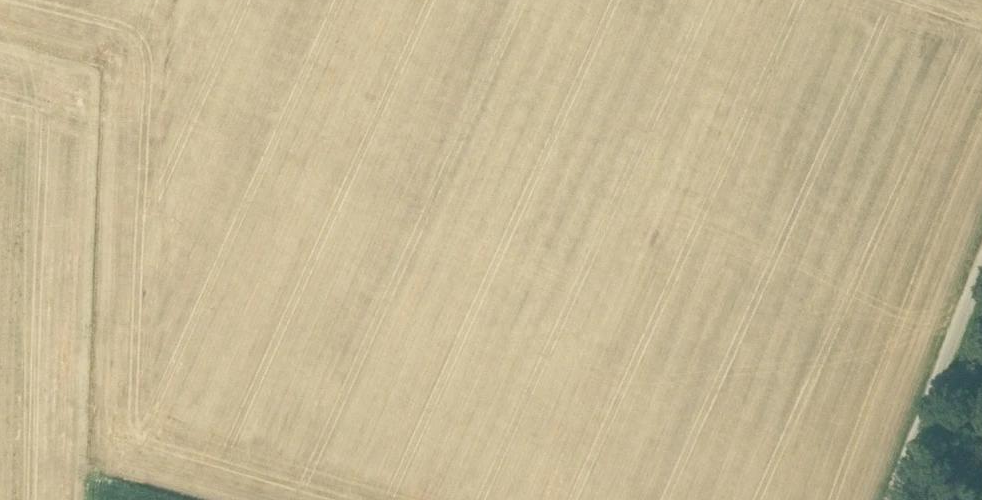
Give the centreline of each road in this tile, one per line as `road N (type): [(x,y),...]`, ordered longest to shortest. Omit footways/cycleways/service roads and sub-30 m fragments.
road 1 (unclassified): [(891,499),(981,278)]

